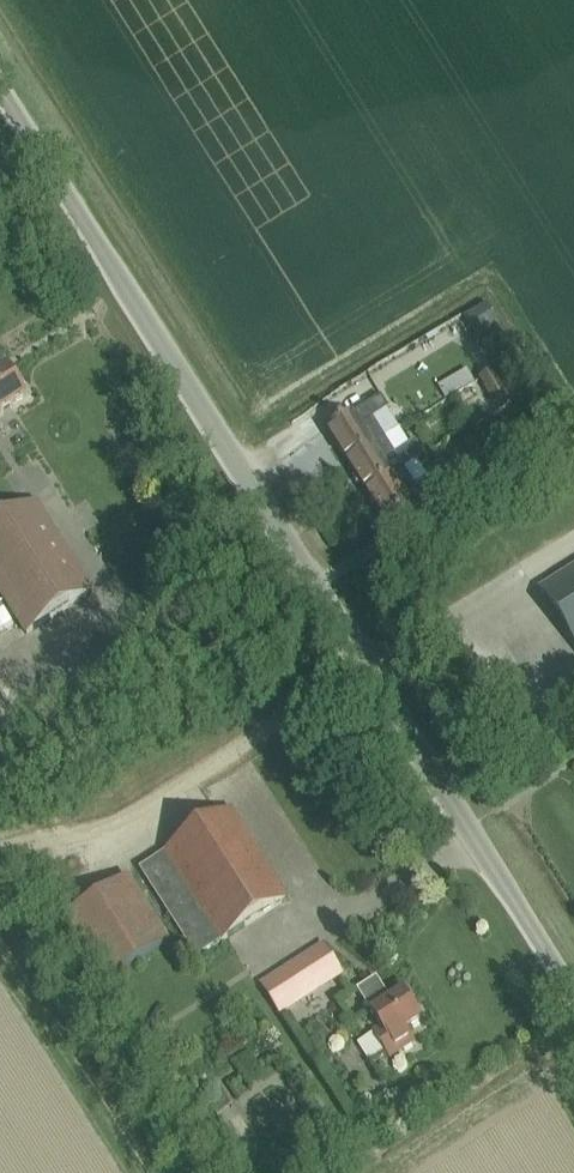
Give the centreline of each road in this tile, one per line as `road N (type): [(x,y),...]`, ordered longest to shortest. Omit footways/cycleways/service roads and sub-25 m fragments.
road 1 (unclassified): [(573,997),(0,89)]

